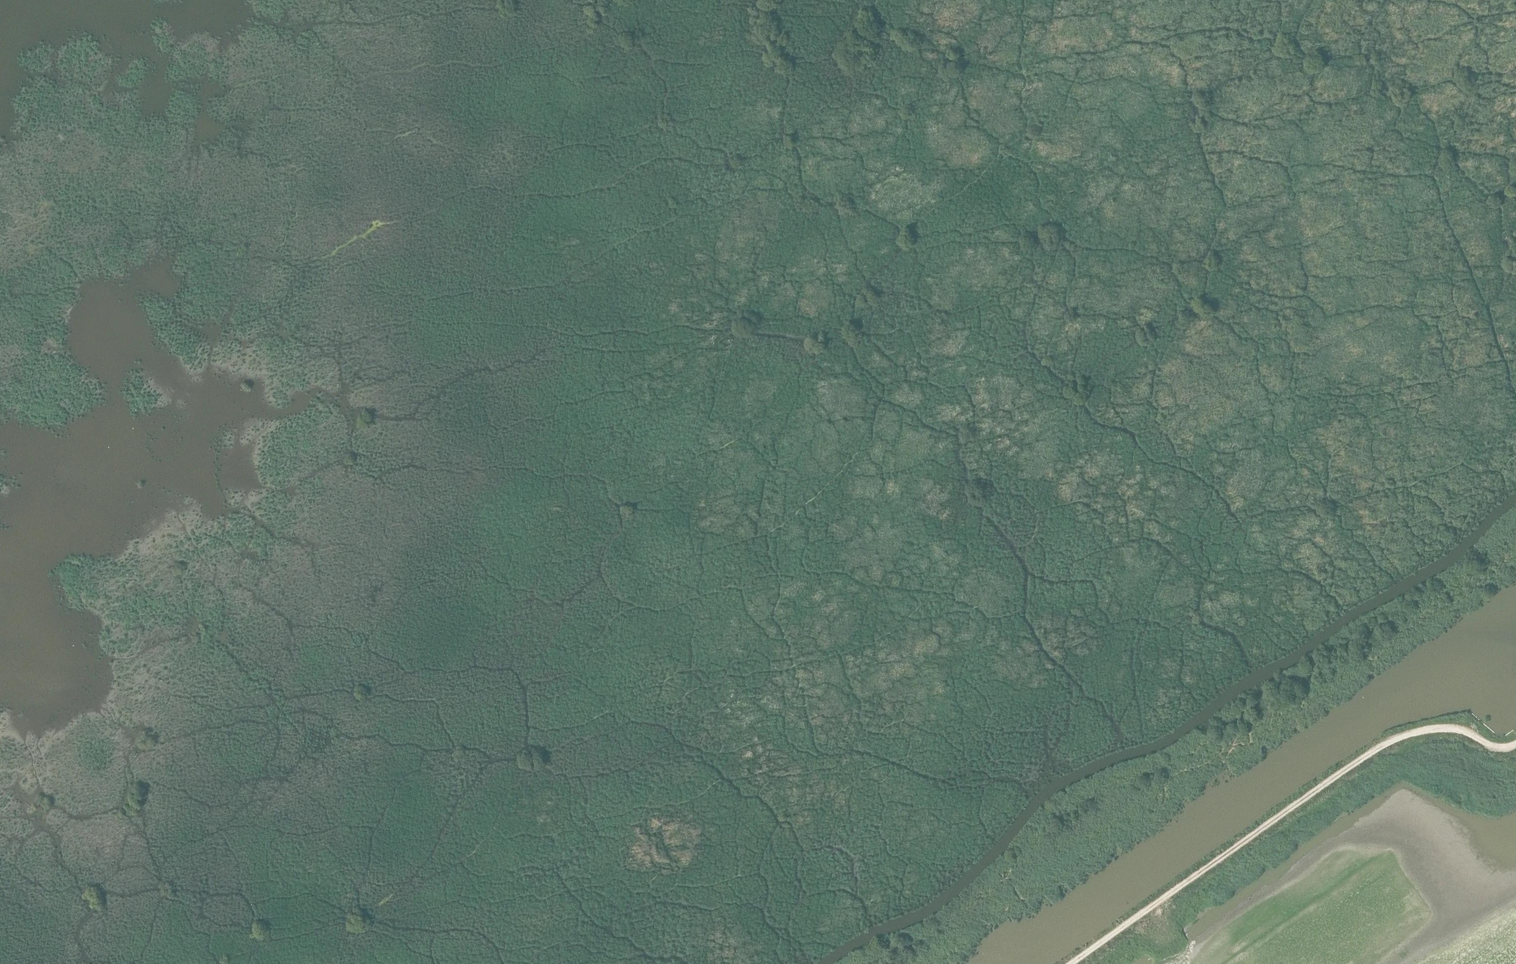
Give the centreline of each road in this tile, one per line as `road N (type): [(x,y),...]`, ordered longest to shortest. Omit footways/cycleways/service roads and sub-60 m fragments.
road 1 (track): [(1515,744),(1503,747),(1444,727),(1374,750),(1072,963)]

